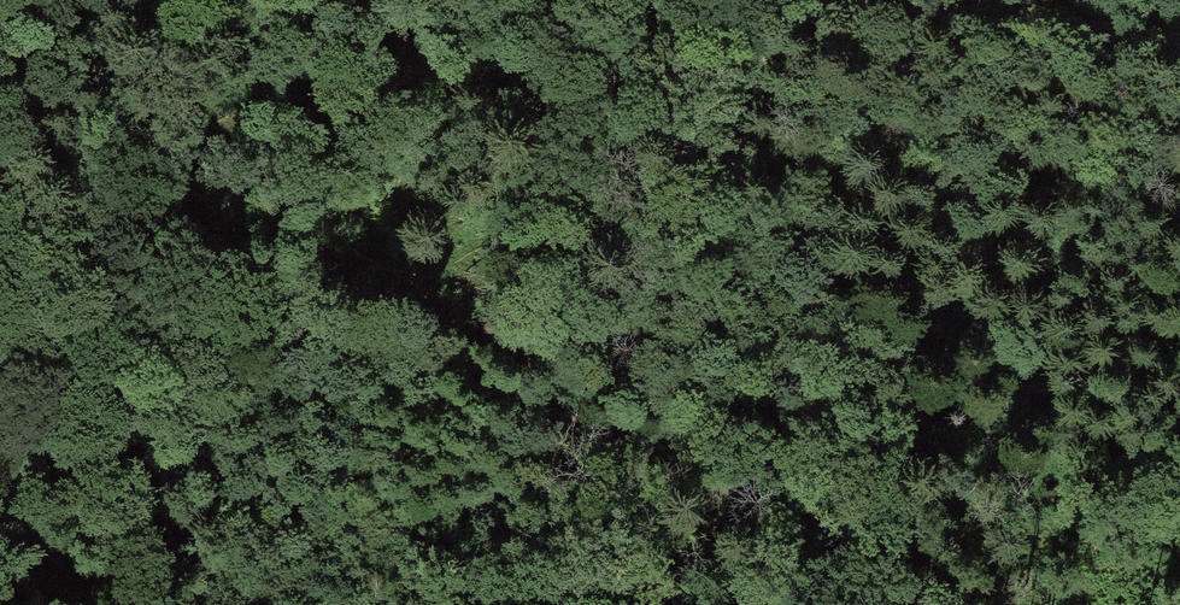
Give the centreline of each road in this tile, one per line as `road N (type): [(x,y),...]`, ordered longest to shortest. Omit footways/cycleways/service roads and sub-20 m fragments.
road 1 (track): [(470,604),(800,0)]
road 2 (track): [(858,0),(1179,36)]
road 3 (track): [(0,434),(39,604)]

